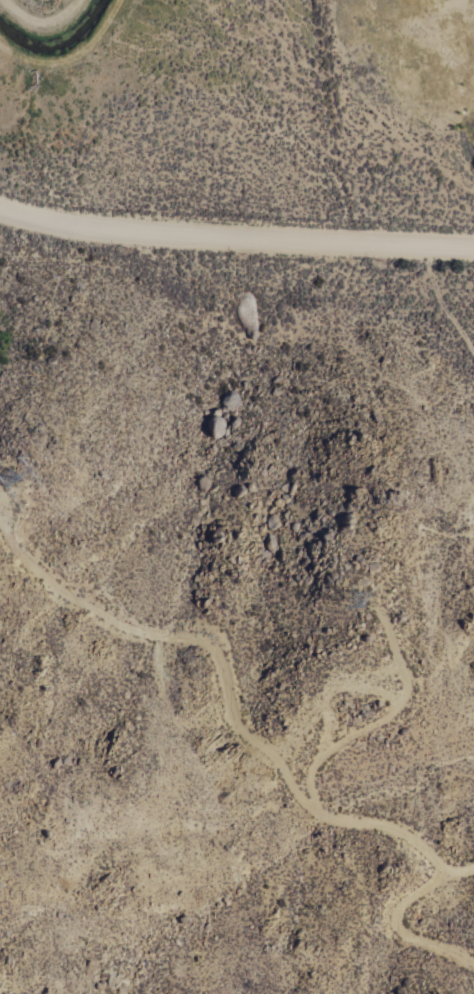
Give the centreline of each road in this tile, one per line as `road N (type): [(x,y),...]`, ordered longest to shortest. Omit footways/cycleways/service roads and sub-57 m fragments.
road 1 (track): [(473,861),(443,873),(393,829),(319,821),(223,717),(211,653),(191,637),(125,629),(45,587),(0,526)]
road 2 (residential): [(0,215),(58,228),(473,249)]
road 3 (track): [(310,814),(301,779),(313,756),(384,716),(404,690),(378,610)]
road 4 (track): [(443,873),(389,912),(396,932),(473,965)]
road 5 (track): [(0,46),(29,67),(63,67),(94,45),(125,0)]

